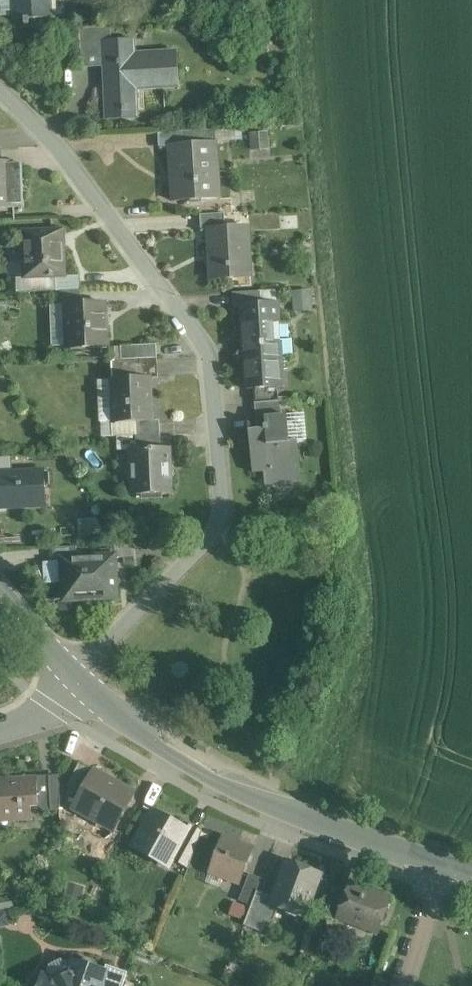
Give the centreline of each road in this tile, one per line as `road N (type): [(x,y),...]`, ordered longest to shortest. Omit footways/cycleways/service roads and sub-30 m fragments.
road 1 (residential): [(76,671),(223,523),(214,356),(69,155),(0,81)]
road 2 (tertiary): [(443,863),(281,808),(199,766),(76,671)]
road 3 (residential): [(443,863),(404,985)]

